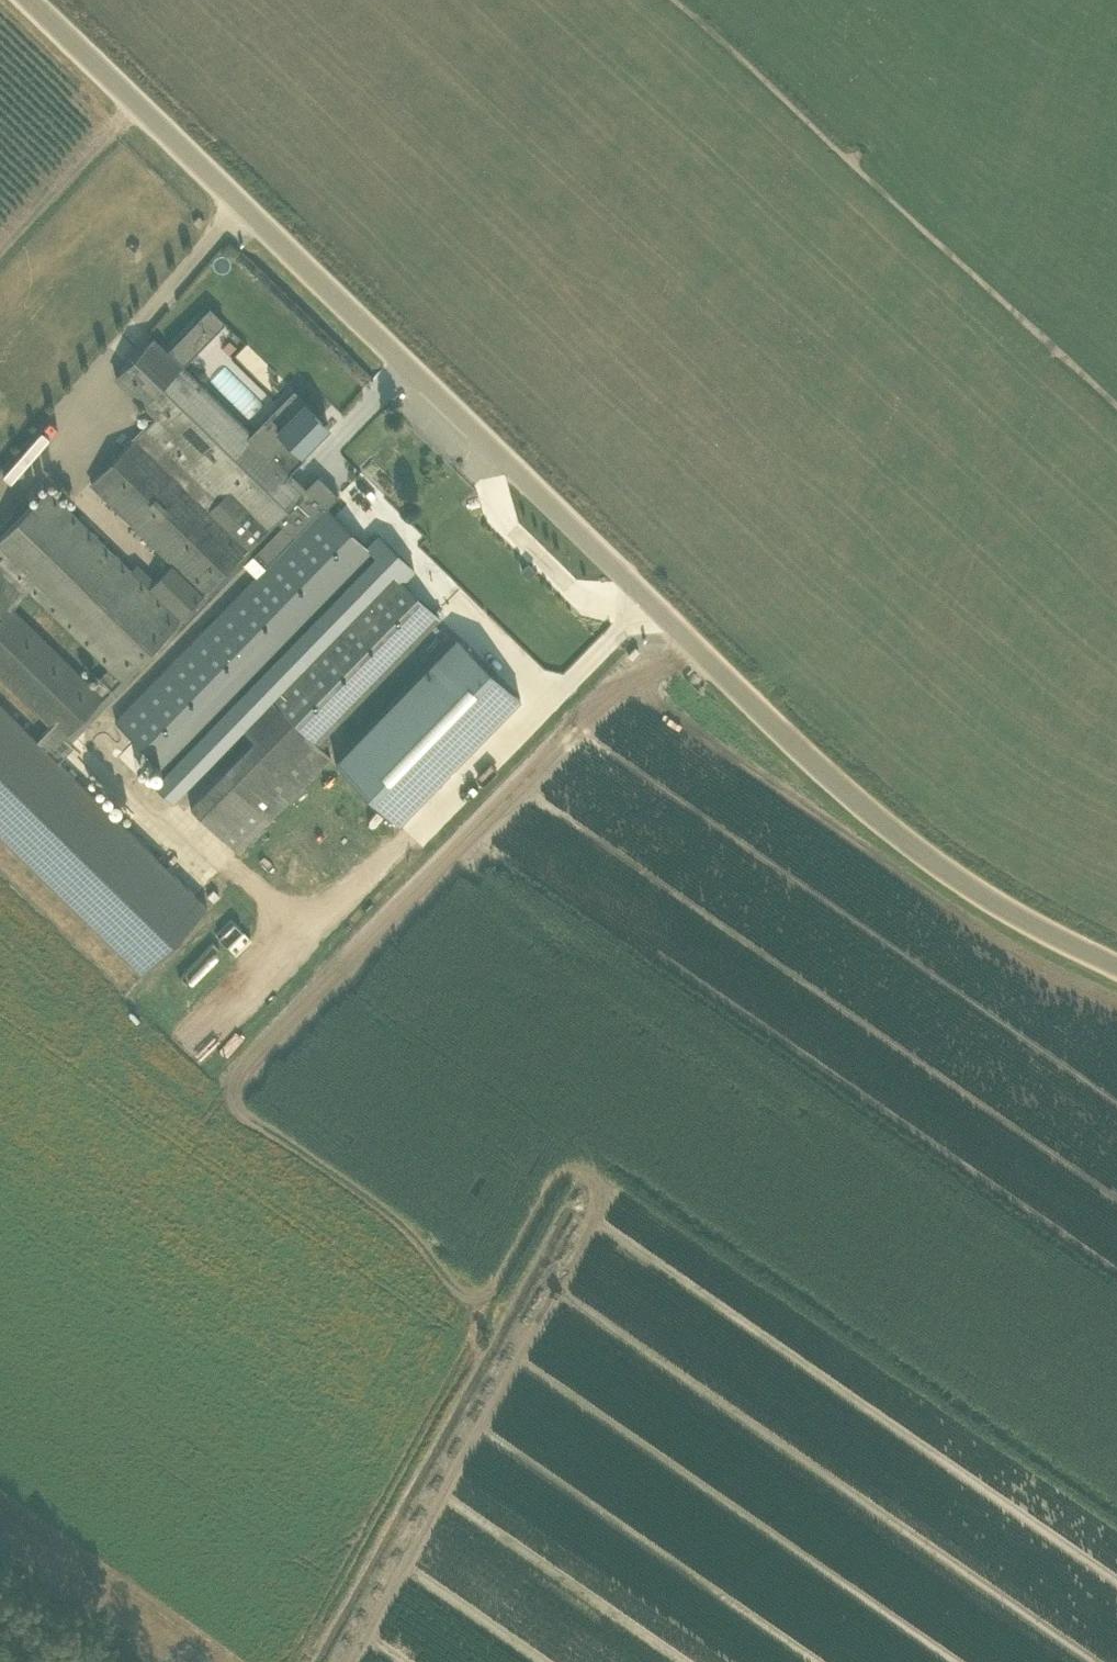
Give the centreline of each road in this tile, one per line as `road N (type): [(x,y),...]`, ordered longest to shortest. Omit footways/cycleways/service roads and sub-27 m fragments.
road 1 (tertiary): [(1116,960),(940,868),(875,815),(29,0)]

